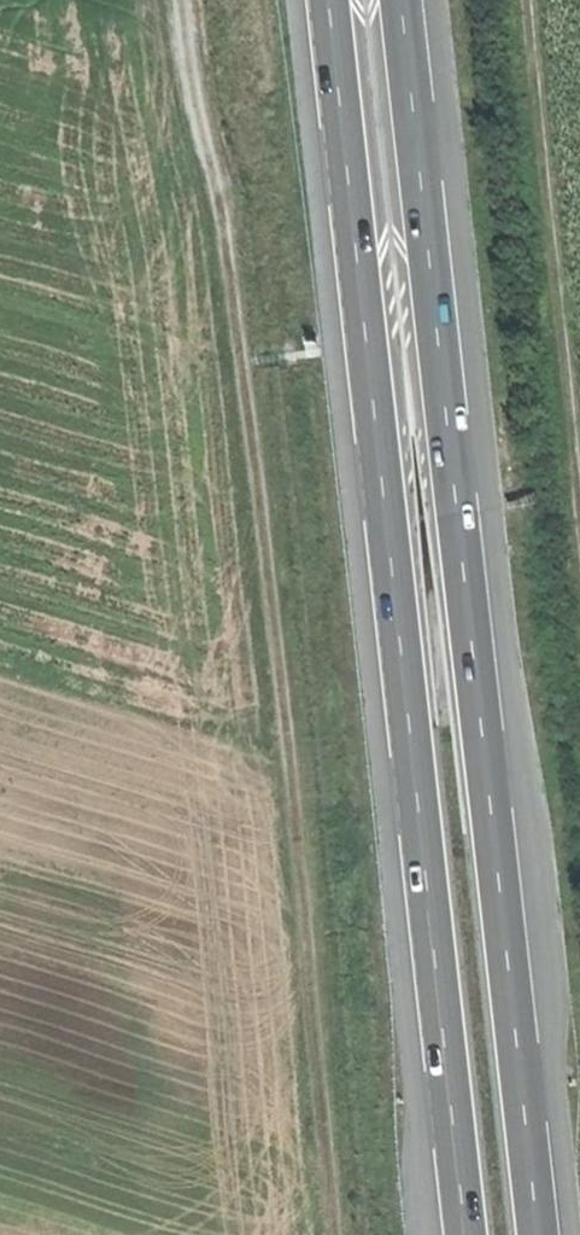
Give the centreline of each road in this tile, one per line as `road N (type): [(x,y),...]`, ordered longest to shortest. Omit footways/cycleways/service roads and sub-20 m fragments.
road 1 (track): [(182,0),(219,217),(324,1234)]
road 2 (motorway): [(329,0),(467,1234)]
road 3 (motorway): [(536,1234),(400,0)]
road 4 (track): [(579,520),(526,0)]

